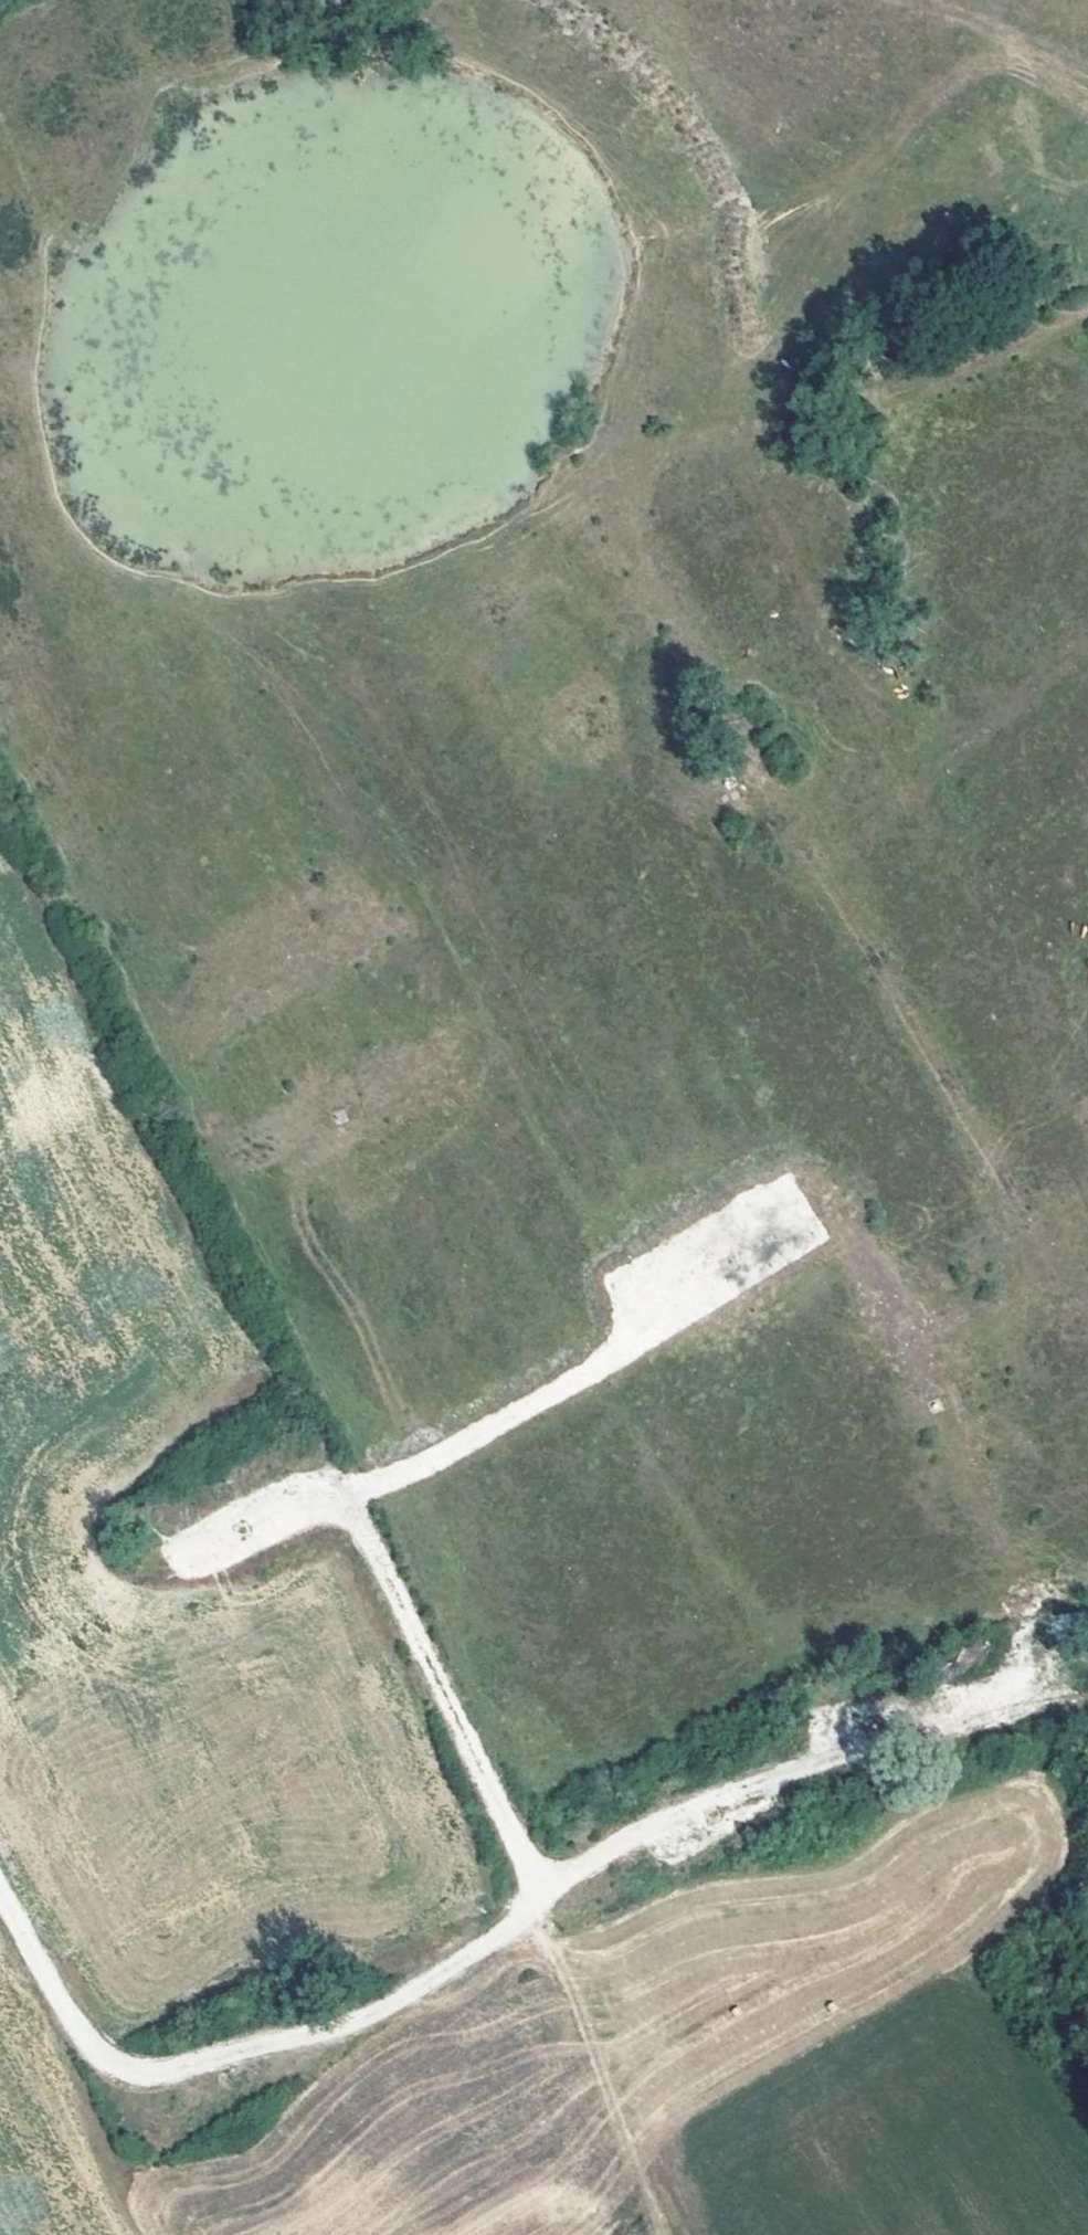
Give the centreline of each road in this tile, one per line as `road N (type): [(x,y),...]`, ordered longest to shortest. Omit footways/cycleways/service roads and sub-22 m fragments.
road 1 (track): [(0,1883),(77,2027),(129,2071),(247,2056),(372,2020),(536,1903),(334,1489)]
road 2 (track): [(536,1903),(733,1780),(1087,1711)]

